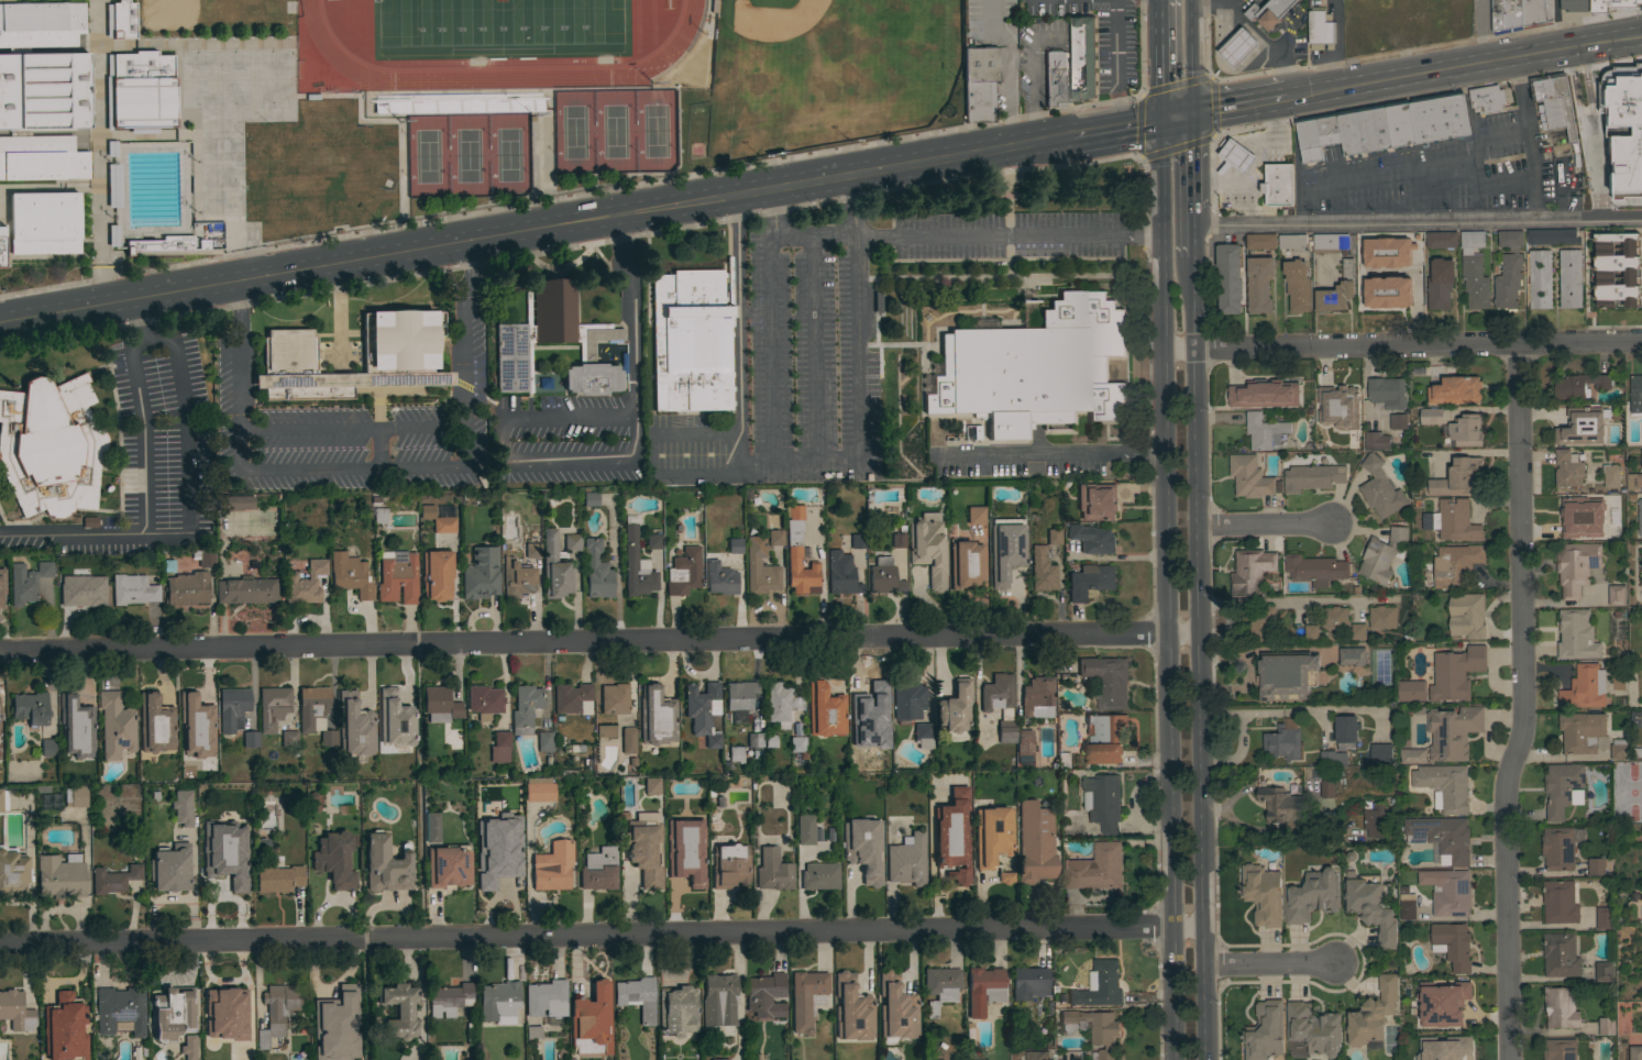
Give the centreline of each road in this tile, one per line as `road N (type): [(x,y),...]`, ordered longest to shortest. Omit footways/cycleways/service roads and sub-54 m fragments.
road 1 (residential): [(1208,925),(0,944)]
road 2 (residential): [(1203,633),(0,653)]
road 3 (secondary): [(1071,134),(0,321)]
road 4 (primary): [(1210,1059),(1198,258)]
road 5 (residential): [(1516,343),(1523,710),(1507,790),(1510,1059)]
road 6 (primary): [(1166,350),(1177,1059)]
road 7 (residential): [(1166,350),(1641,342)]
road 8 (secondary): [(1283,100),(1641,34)]
road 9 (primary): [(1161,120),(1166,350)]
road 10 (residential): [(1201,526),(1334,525)]
road 11 (residential): [(1209,964),(1337,963)]

